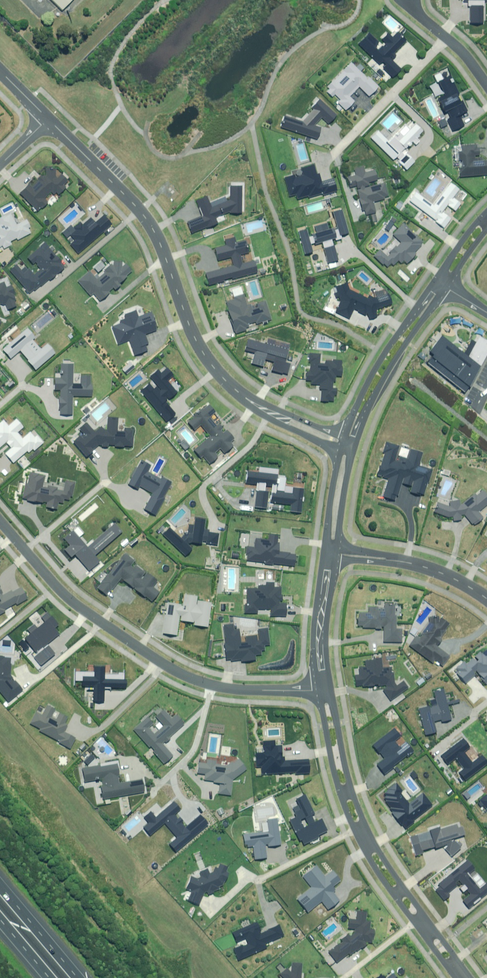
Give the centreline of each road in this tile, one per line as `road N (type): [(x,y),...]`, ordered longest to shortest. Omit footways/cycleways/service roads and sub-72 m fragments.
road 1 (residential): [(48,119),(151,222),(195,337),(228,383),(254,405),(344,442)]
road 2 (residential): [(319,690),(237,689),(178,671),(68,598),(0,520)]
road 3 (residential): [(331,688),(363,818),(471,977)]
road 4 (residential): [(456,977),(360,840),(338,785),(319,690)]
road 5 (residential): [(344,442),(371,378),(436,280)]
road 6 (residential): [(446,287),(386,373),(355,446)]
road 7 (residential): [(486,599),(422,566),(337,553)]
road 8 (residential): [(319,690),(315,623),(324,552)]
road 9 (residential): [(337,553),(326,642),(331,688)]
road 10 (motorway): [(0,878),(85,977)]

